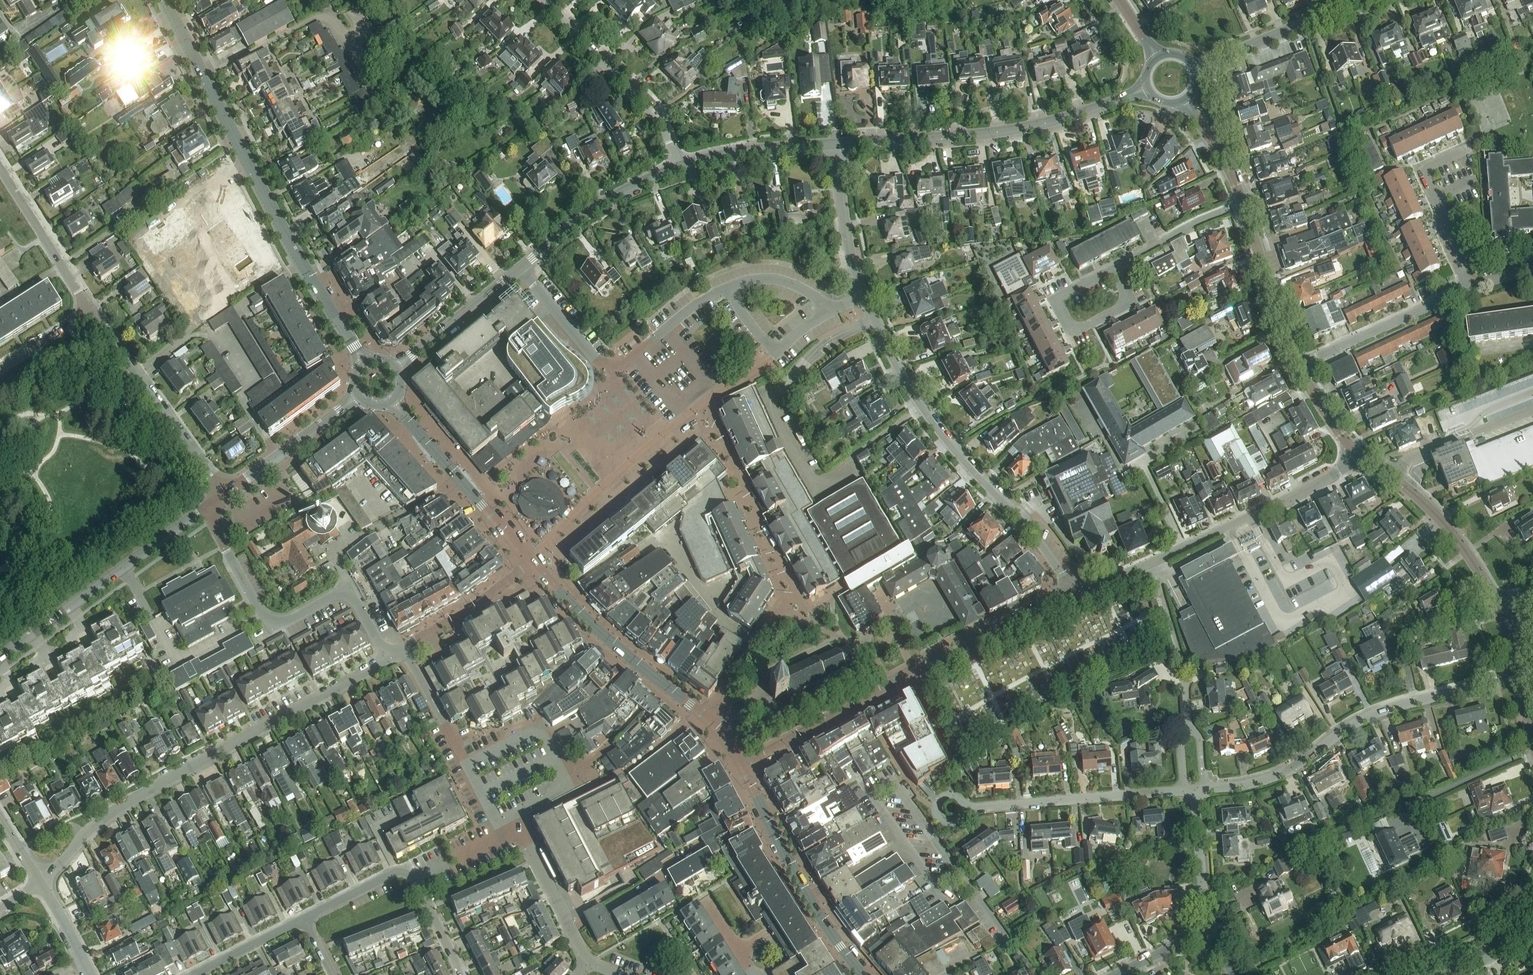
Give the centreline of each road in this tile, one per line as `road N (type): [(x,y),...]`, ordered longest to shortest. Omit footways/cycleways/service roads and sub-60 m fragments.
road 1 (secondary): [(365,363),(301,266),(163,0)]
road 2 (residential): [(40,882),(120,809),(389,661)]
road 3 (residential): [(740,767),(861,708),(913,669),(1054,606),(1069,586)]
road 4 (residential): [(588,966),(524,840),(496,823),(403,651)]
road 5 (residential): [(1069,586),(922,410),(862,300)]
road 6 (residential): [(1517,677),(1426,698),(1274,776),(1208,791)]
road 7 (tertiary): [(834,146),(1030,129),(1148,89)]
road 8 (residential): [(1357,463),(1101,587),(1069,586)]
road 9 (residential): [(389,661),(348,590),(286,623),(262,616),(207,508)]
road 10 (secondary): [(740,767),(703,715),(599,633),(530,562)]
road 11 (tertiary): [(207,508),(0,658)]
road 12 (secondary): [(861,974),(830,935),(740,767)]
road 13 (residential): [(224,493),(91,311)]
road 14 (residential): [(1185,794),(965,808)]
road 15 (residential): [(680,168),(657,116),(549,0)]
road 16 (secondary): [(530,562),(393,403)]
road 17 (tertiary): [(1500,605),(1435,514),(1357,463)]
road 18 (tertiary): [(680,168),(605,200),(521,268)]
road 19 (residential): [(1297,368),(1469,289)]
road 20 (residential): [(1194,68),(1360,0)]
road 21 (residential): [(1469,289),(1425,168),(1471,148)]
road 22 (residential): [(91,311),(0,164)]
road 23 (tertiary): [(1297,368),(1242,205)]
road 24 (tertiary): [(224,493),(358,399)]
road 25 (tertiary): [(521,268),(397,369)]
road 26 (residential): [(862,300),(834,146)]
road 27 (tertiary): [(680,168),(834,146)]
road 28 (residential): [(403,651),(530,562)]
road 29 (residential): [(1201,942),(1197,793)]
road 30 (residential): [(609,369),(727,288)]
road 31 (residential): [(1242,205),(1114,268)]
road 32 (residential): [(609,369),(521,268)]
road 33 (residential): [(304,921),(390,878),(415,877)]
road 34 (tertiary): [(1242,205),(1225,161),(1185,100)]
road 35 (residential): [(197,974),(304,921)]

